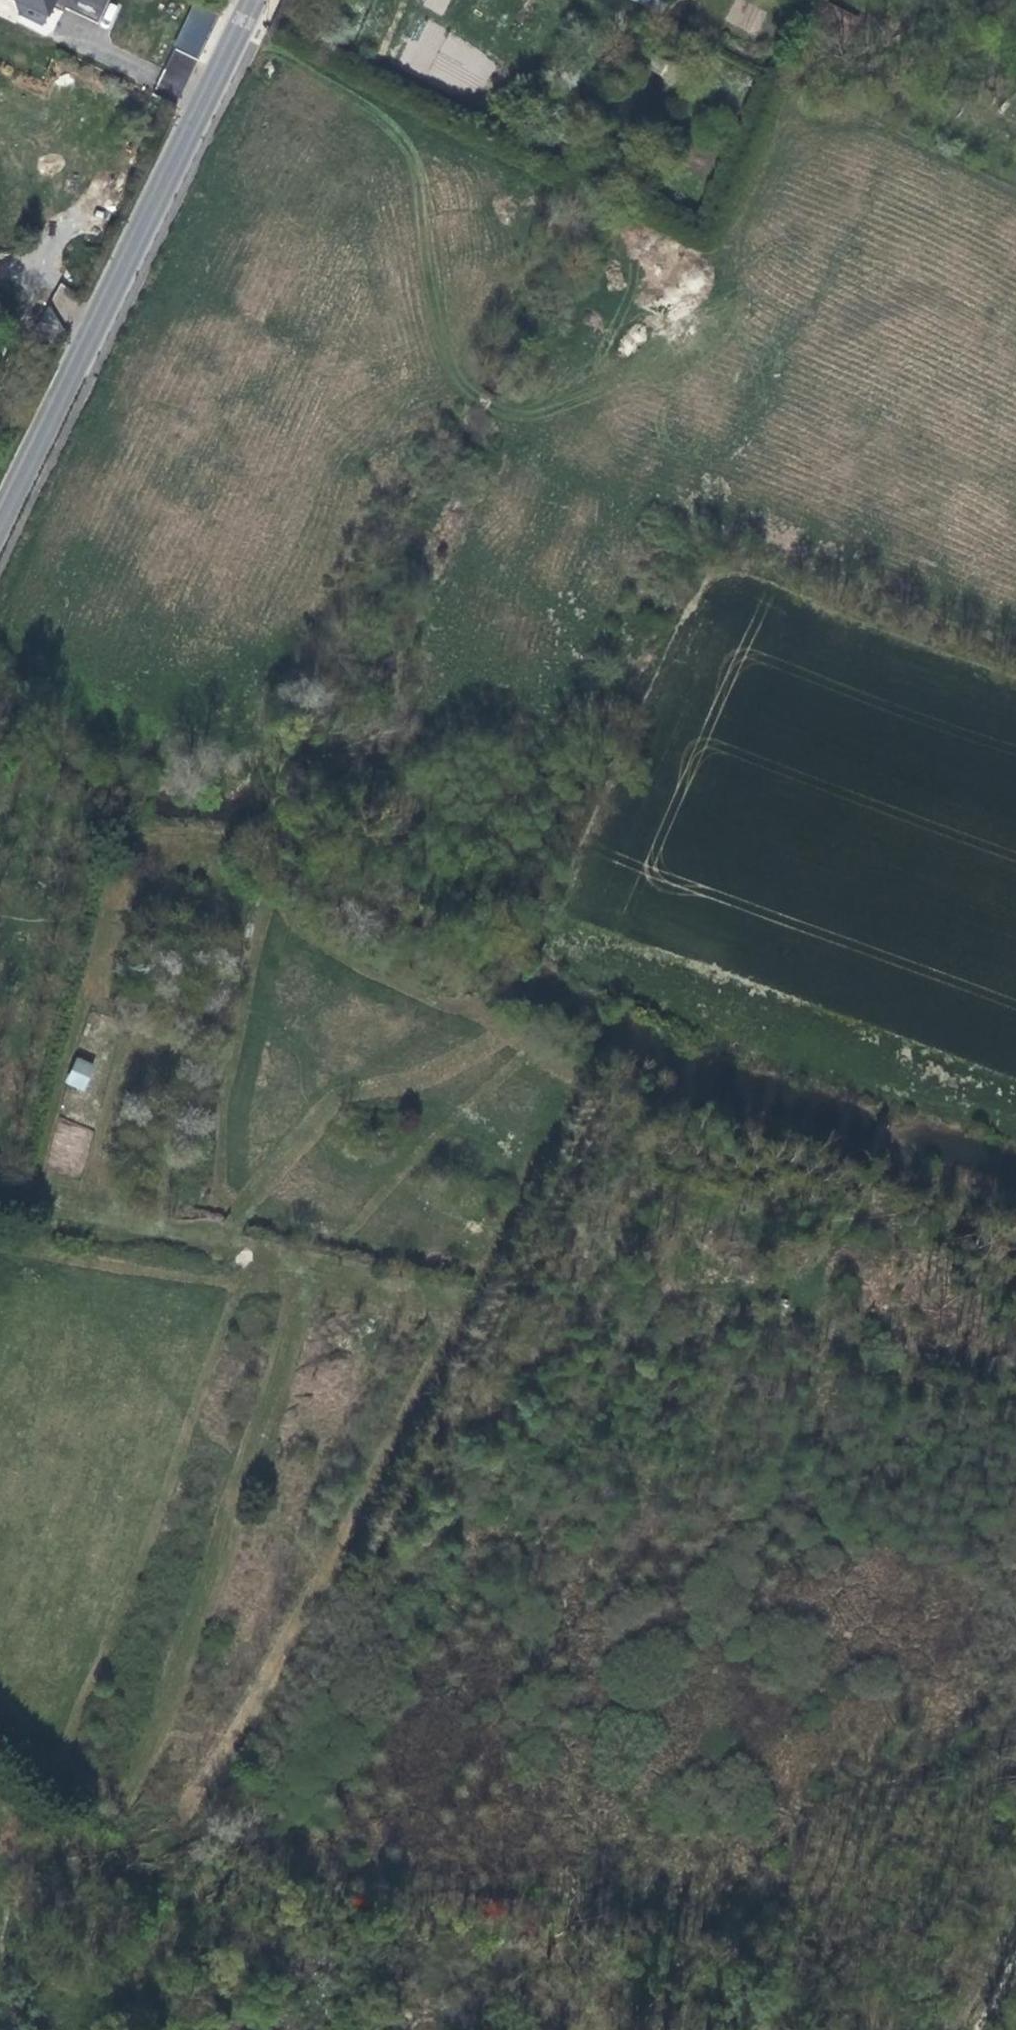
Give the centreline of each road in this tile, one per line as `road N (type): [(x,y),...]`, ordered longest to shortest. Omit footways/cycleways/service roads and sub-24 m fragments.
road 1 (tertiary): [(0,523),(251,0)]
road 2 (track): [(973,2029),(976,1995),(1015,1916)]

